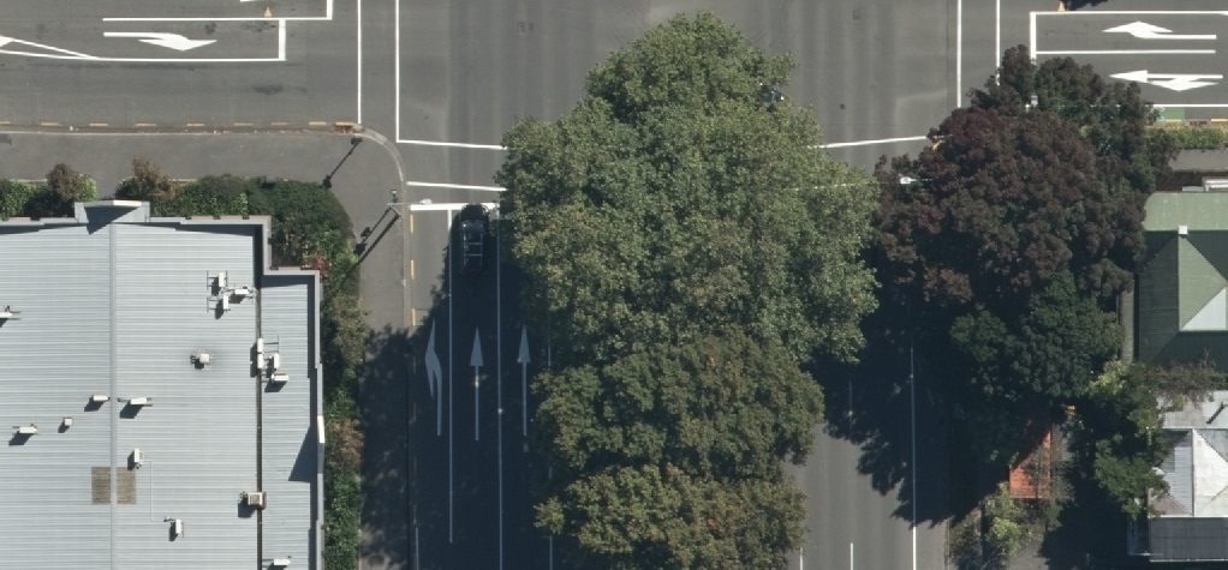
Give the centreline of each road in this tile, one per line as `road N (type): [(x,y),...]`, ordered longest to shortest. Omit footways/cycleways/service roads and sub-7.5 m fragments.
road 1 (primary): [(822,20),(826,569)]
road 2 (primary): [(529,569),(526,22)]
road 3 (tertiary): [(0,25),(526,22)]
road 4 (residential): [(822,20),(1227,18)]
road 5 (residential): [(526,22),(822,20)]

